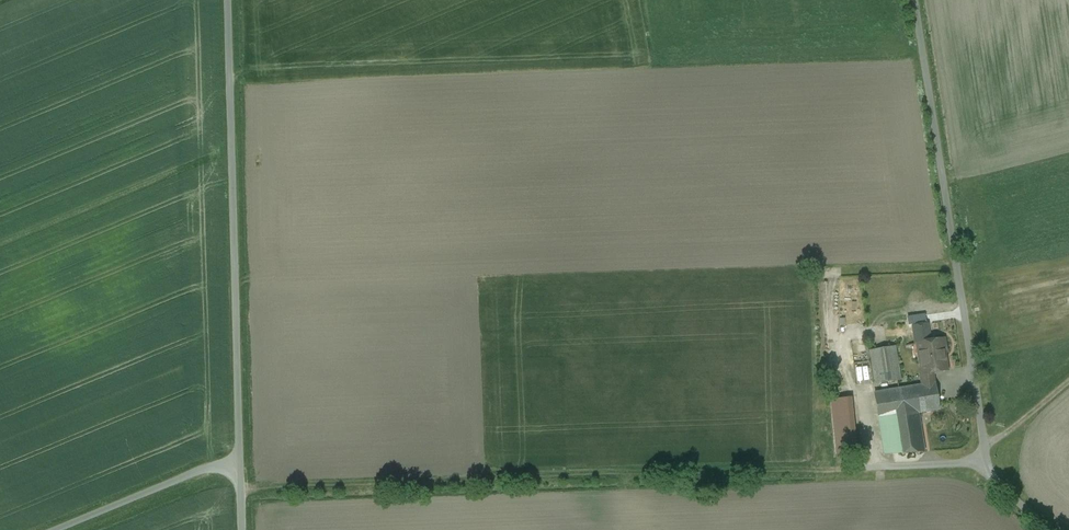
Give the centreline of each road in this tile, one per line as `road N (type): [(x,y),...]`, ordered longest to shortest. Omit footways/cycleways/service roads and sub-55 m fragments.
road 1 (unclassified): [(1053,529),(992,476),(986,455),(911,0)]
road 2 (unclassified): [(240,454),(228,0)]
road 3 (unclassified): [(240,454),(53,529)]

